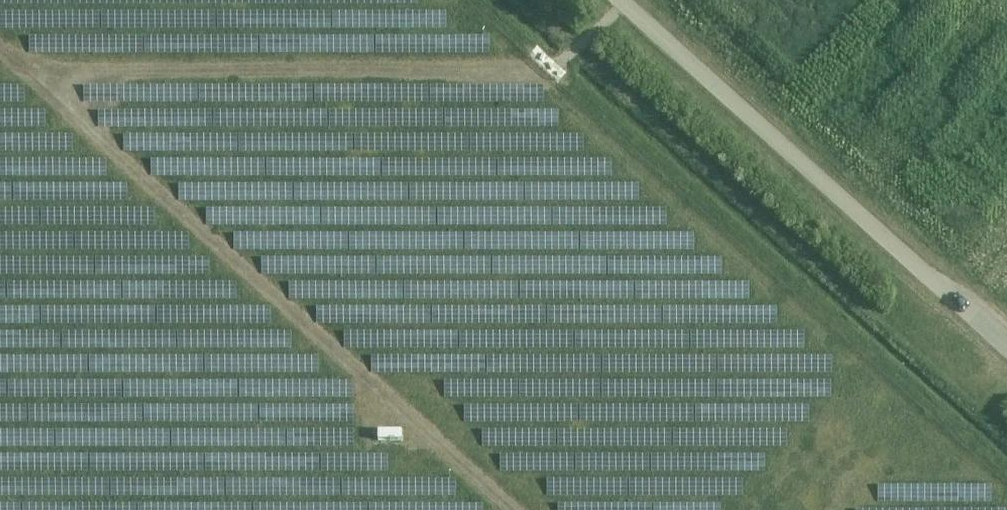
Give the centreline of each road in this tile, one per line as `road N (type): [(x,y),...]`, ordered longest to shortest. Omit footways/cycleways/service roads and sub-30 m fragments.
road 1 (track): [(622,1),(572,52),(519,71),(79,71),(26,62),(0,48)]
road 2 (track): [(79,71),(67,105),(96,137),(517,509)]
road 3 (unclassified): [(1006,350),(620,0)]

